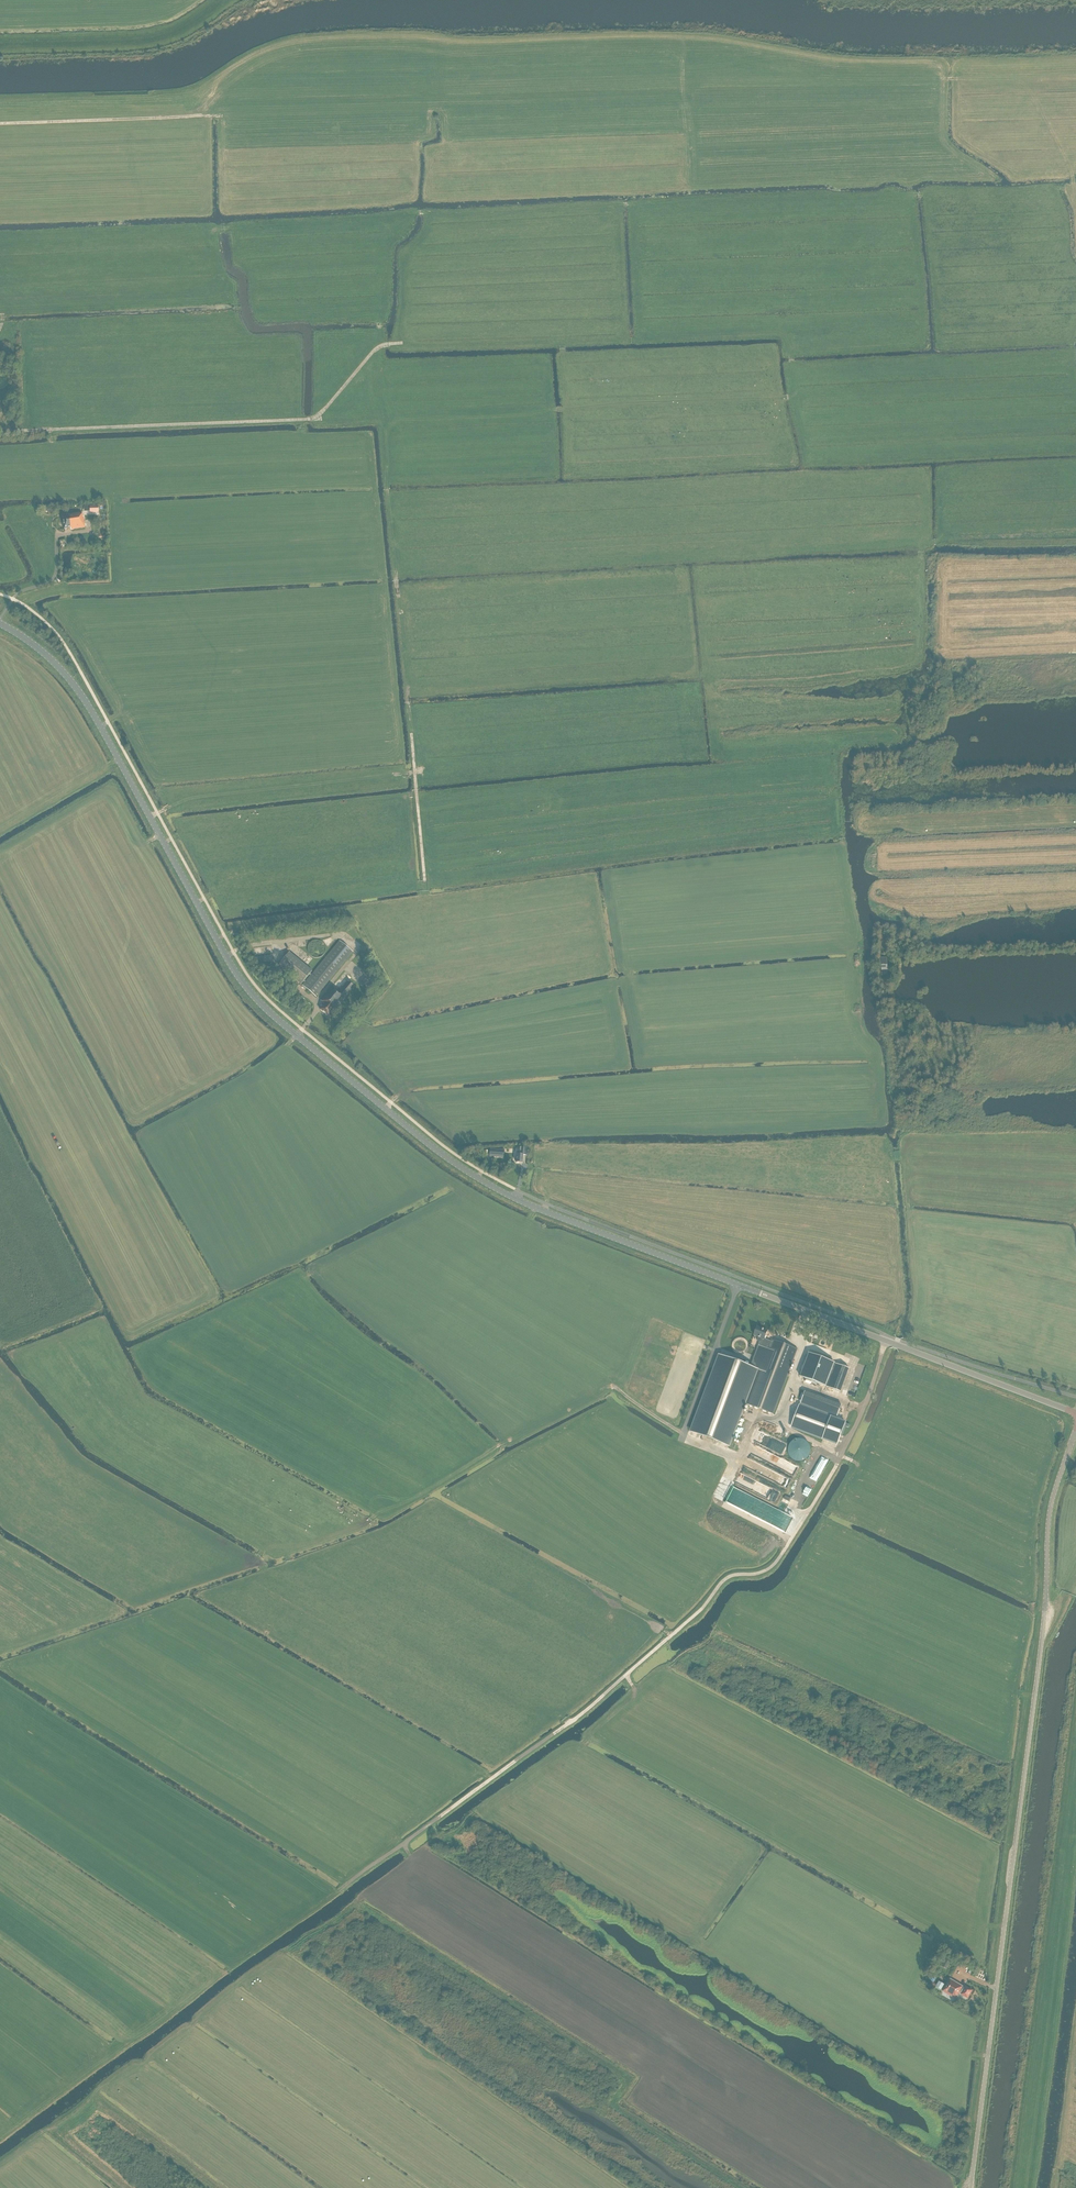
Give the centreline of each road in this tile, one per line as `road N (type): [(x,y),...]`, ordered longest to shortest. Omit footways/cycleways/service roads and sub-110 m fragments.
road 1 (secondary): [(1075,1413),(536,1209),(449,1160),(263,1005),(233,967),(90,706),(55,663),(0,625)]
road 2 (track): [(341,1890),(575,1719),(723,1581),(773,1566),(842,1455),(887,1336)]
road 3 (unclassified): [(971,2187),(1041,1647),(1048,1520),(1075,1430)]

